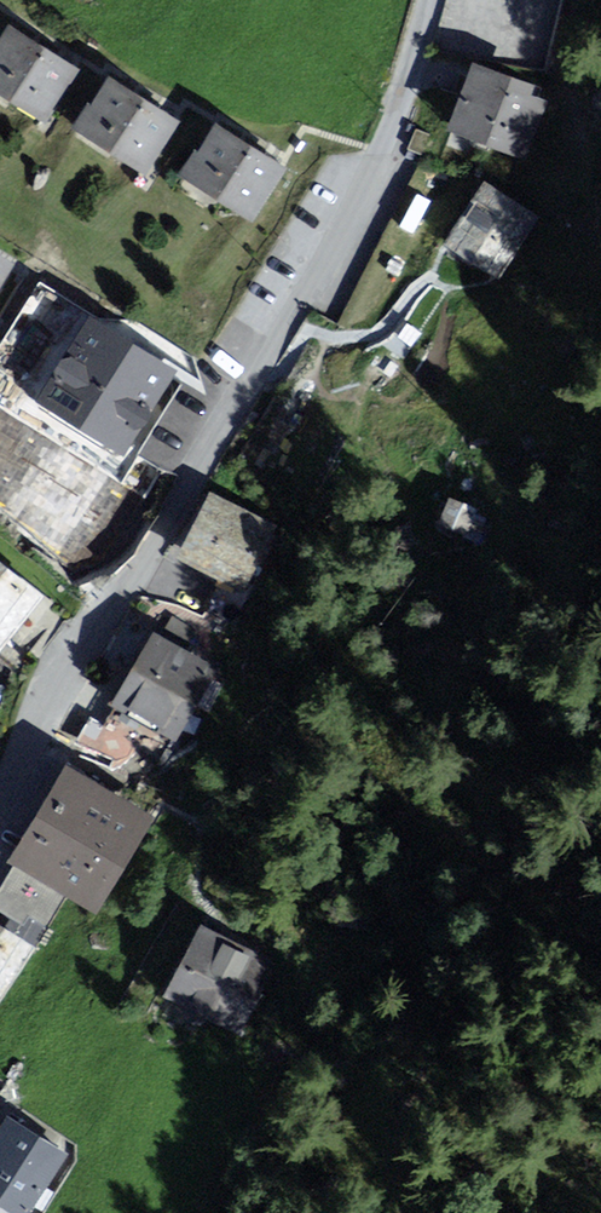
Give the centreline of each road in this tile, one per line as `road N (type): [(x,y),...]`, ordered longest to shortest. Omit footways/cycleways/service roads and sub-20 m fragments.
road 1 (residential): [(436,0),(411,108),(0,799)]

